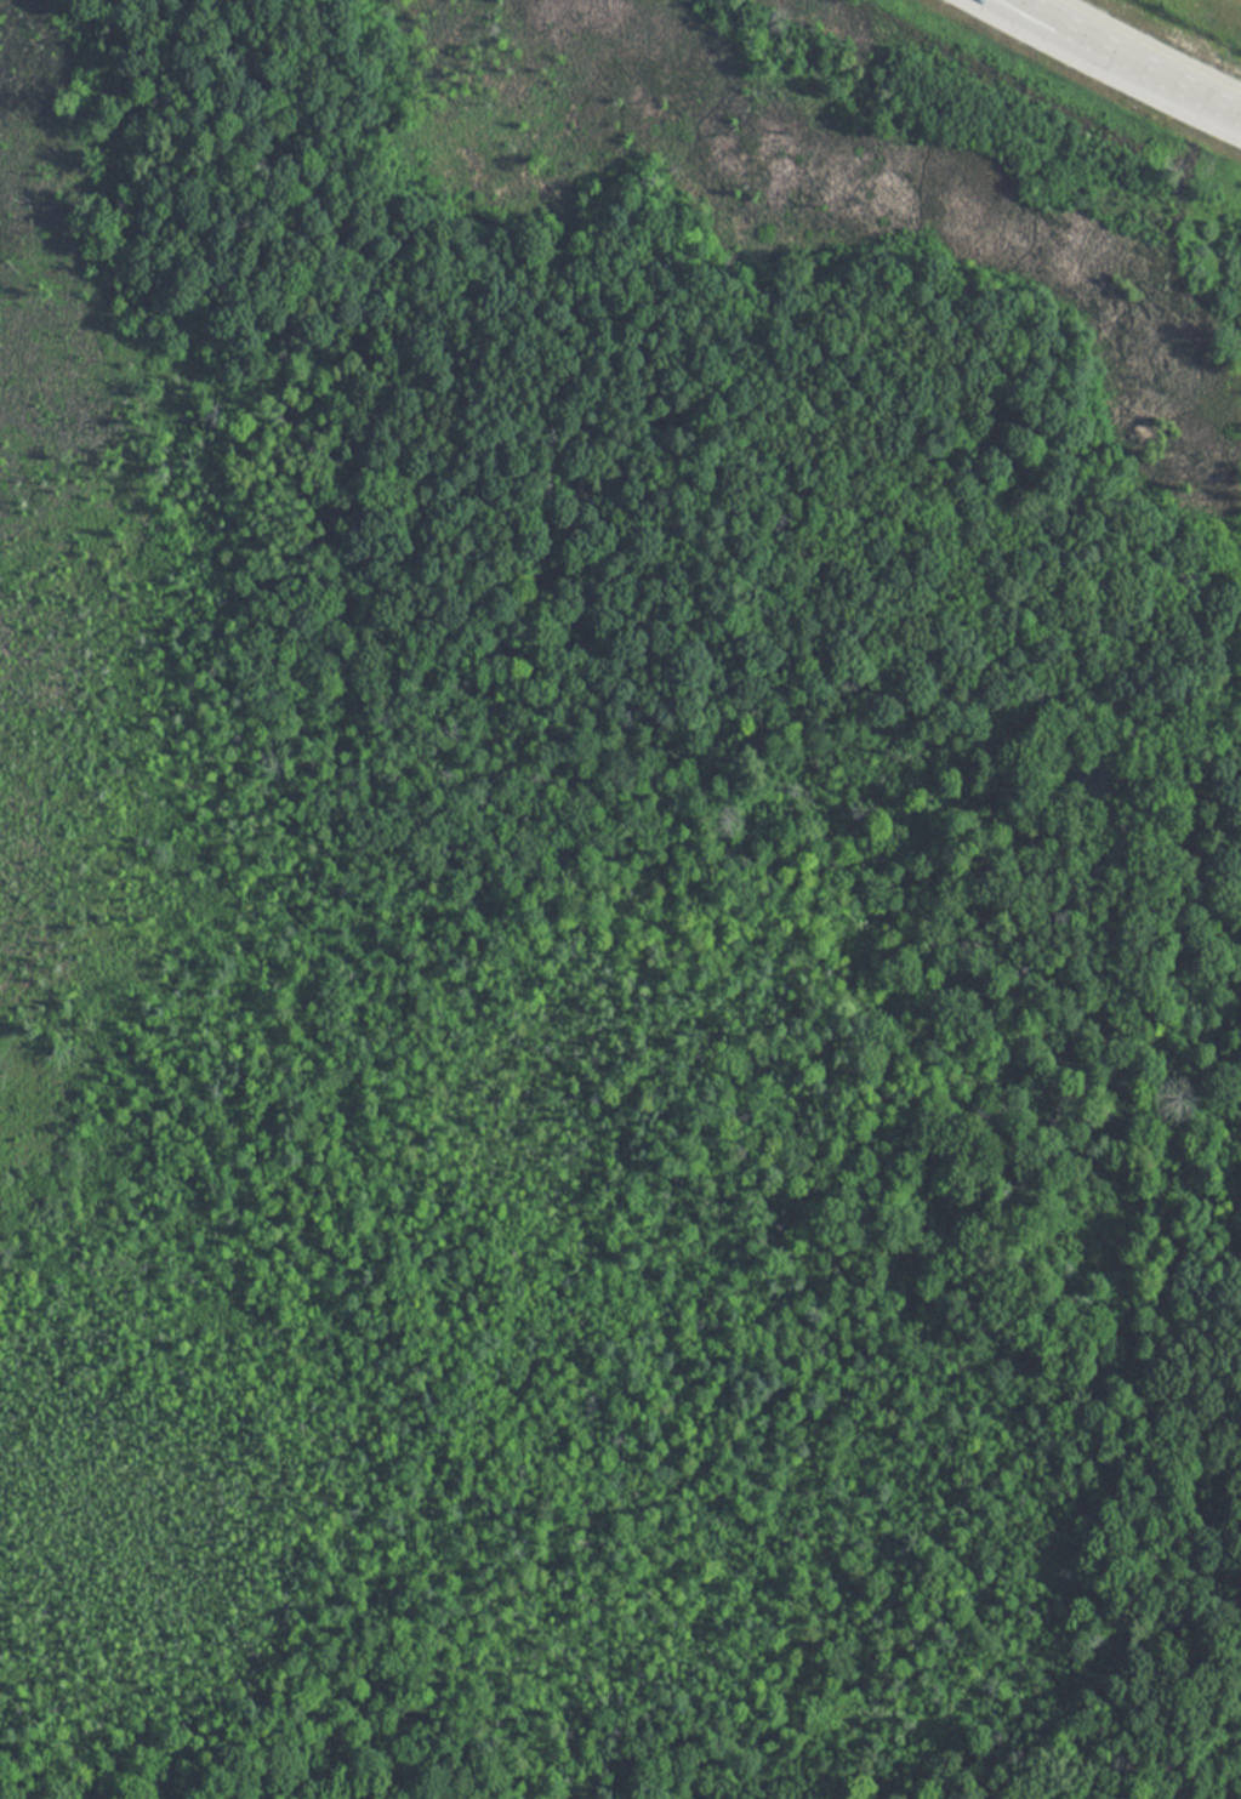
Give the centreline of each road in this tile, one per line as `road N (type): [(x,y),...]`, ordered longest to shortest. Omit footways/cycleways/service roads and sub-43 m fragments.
road 1 (motorway): [(977,0),(1240,130)]

